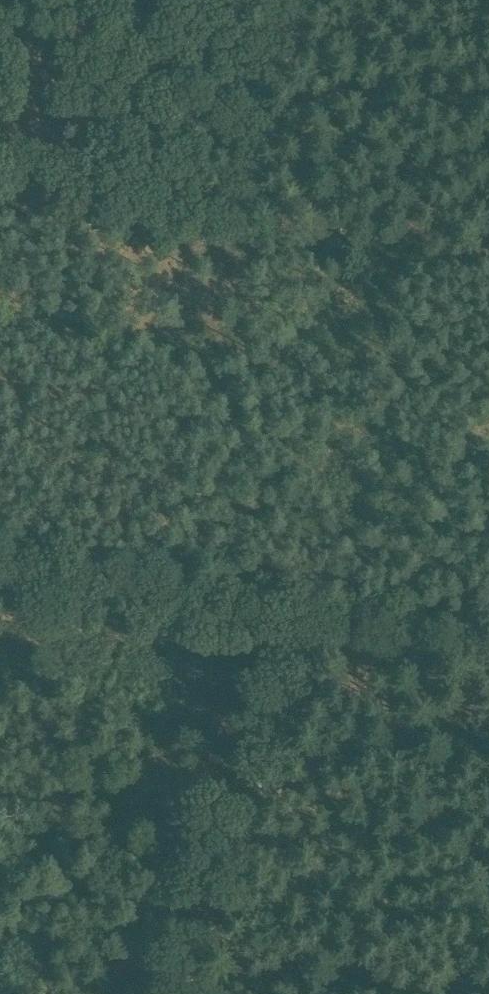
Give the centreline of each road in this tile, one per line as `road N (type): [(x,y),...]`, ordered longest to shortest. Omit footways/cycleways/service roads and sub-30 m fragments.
road 1 (track): [(0,583),(309,641),(488,654)]
road 2 (track): [(309,641),(304,679),(184,993)]

